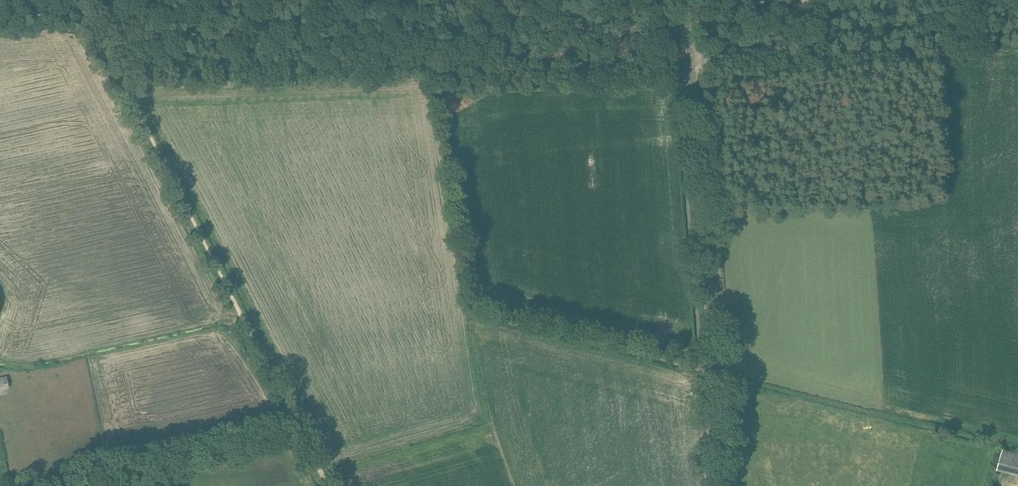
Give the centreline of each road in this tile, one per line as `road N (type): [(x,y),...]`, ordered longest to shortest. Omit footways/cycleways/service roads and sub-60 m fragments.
road 1 (unclassified): [(725,485),(684,0)]

